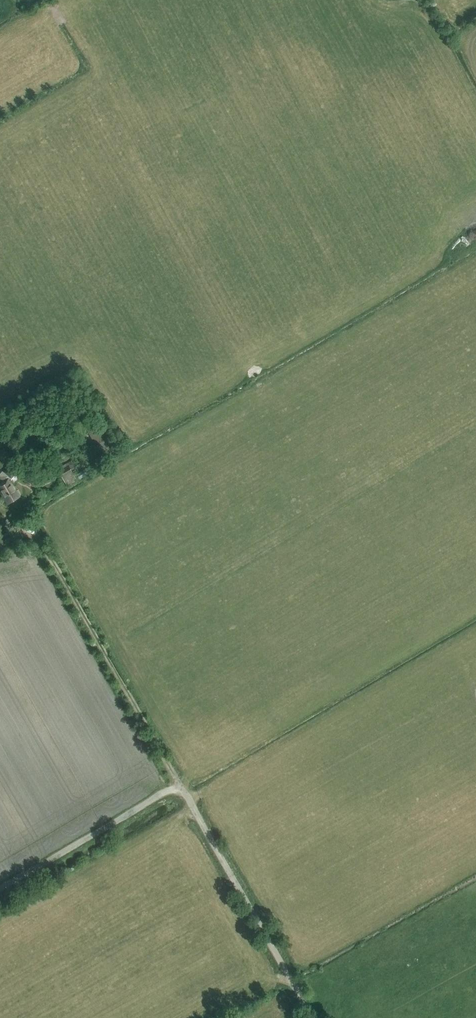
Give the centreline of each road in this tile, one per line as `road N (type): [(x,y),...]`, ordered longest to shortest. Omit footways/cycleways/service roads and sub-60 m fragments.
road 1 (track): [(313,1017),(41,545),(23,530),(0,541)]
road 2 (track): [(182,790),(162,793),(0,885)]

